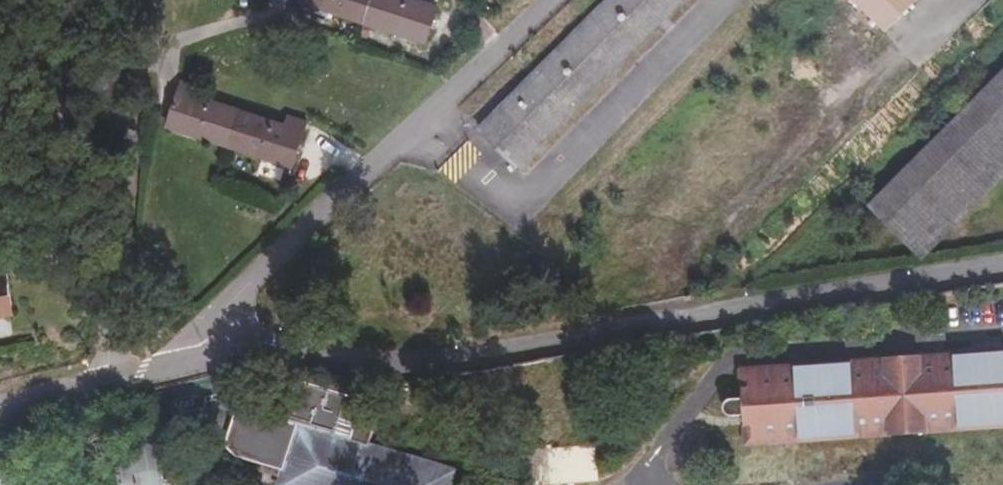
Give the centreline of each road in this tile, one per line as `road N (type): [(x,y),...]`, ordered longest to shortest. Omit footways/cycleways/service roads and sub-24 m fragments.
road 1 (residential): [(211,358),(252,351),(416,369),(1002,265)]
road 2 (residential): [(211,358),(211,336),(226,308),(548,0)]
road 3 (residential): [(144,0),(113,281),(114,381)]

